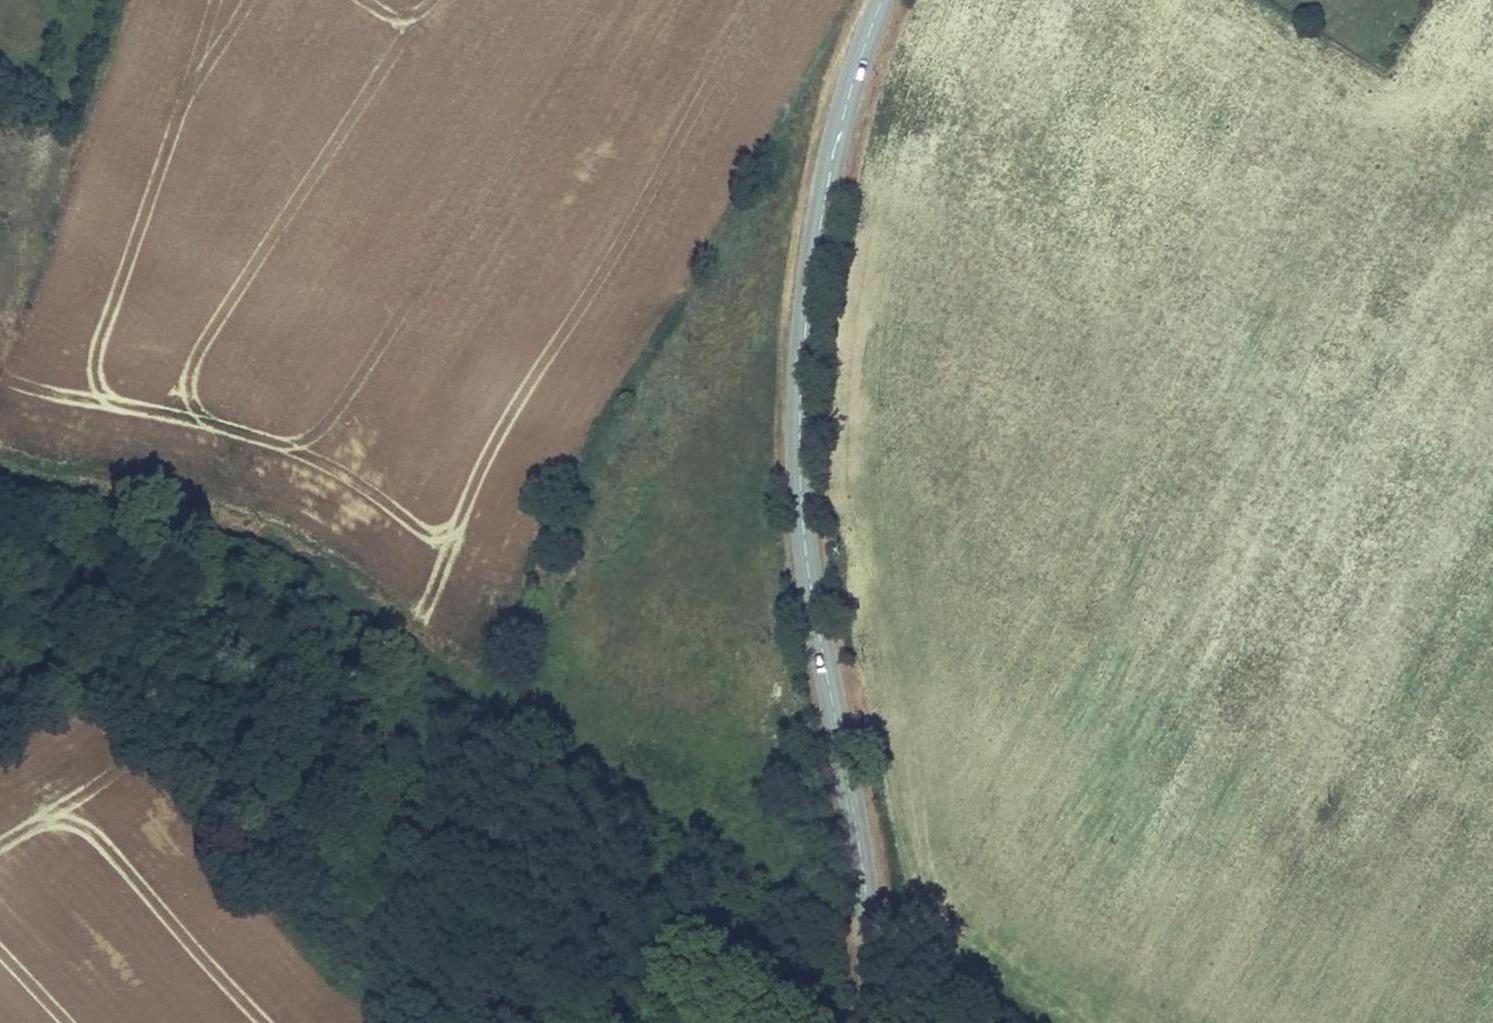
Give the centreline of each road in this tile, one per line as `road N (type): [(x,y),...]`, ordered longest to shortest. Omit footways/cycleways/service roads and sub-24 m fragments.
road 1 (tertiary): [(879,1022),(861,847),(812,593),(800,440),(802,349),(833,157),(883,0)]

